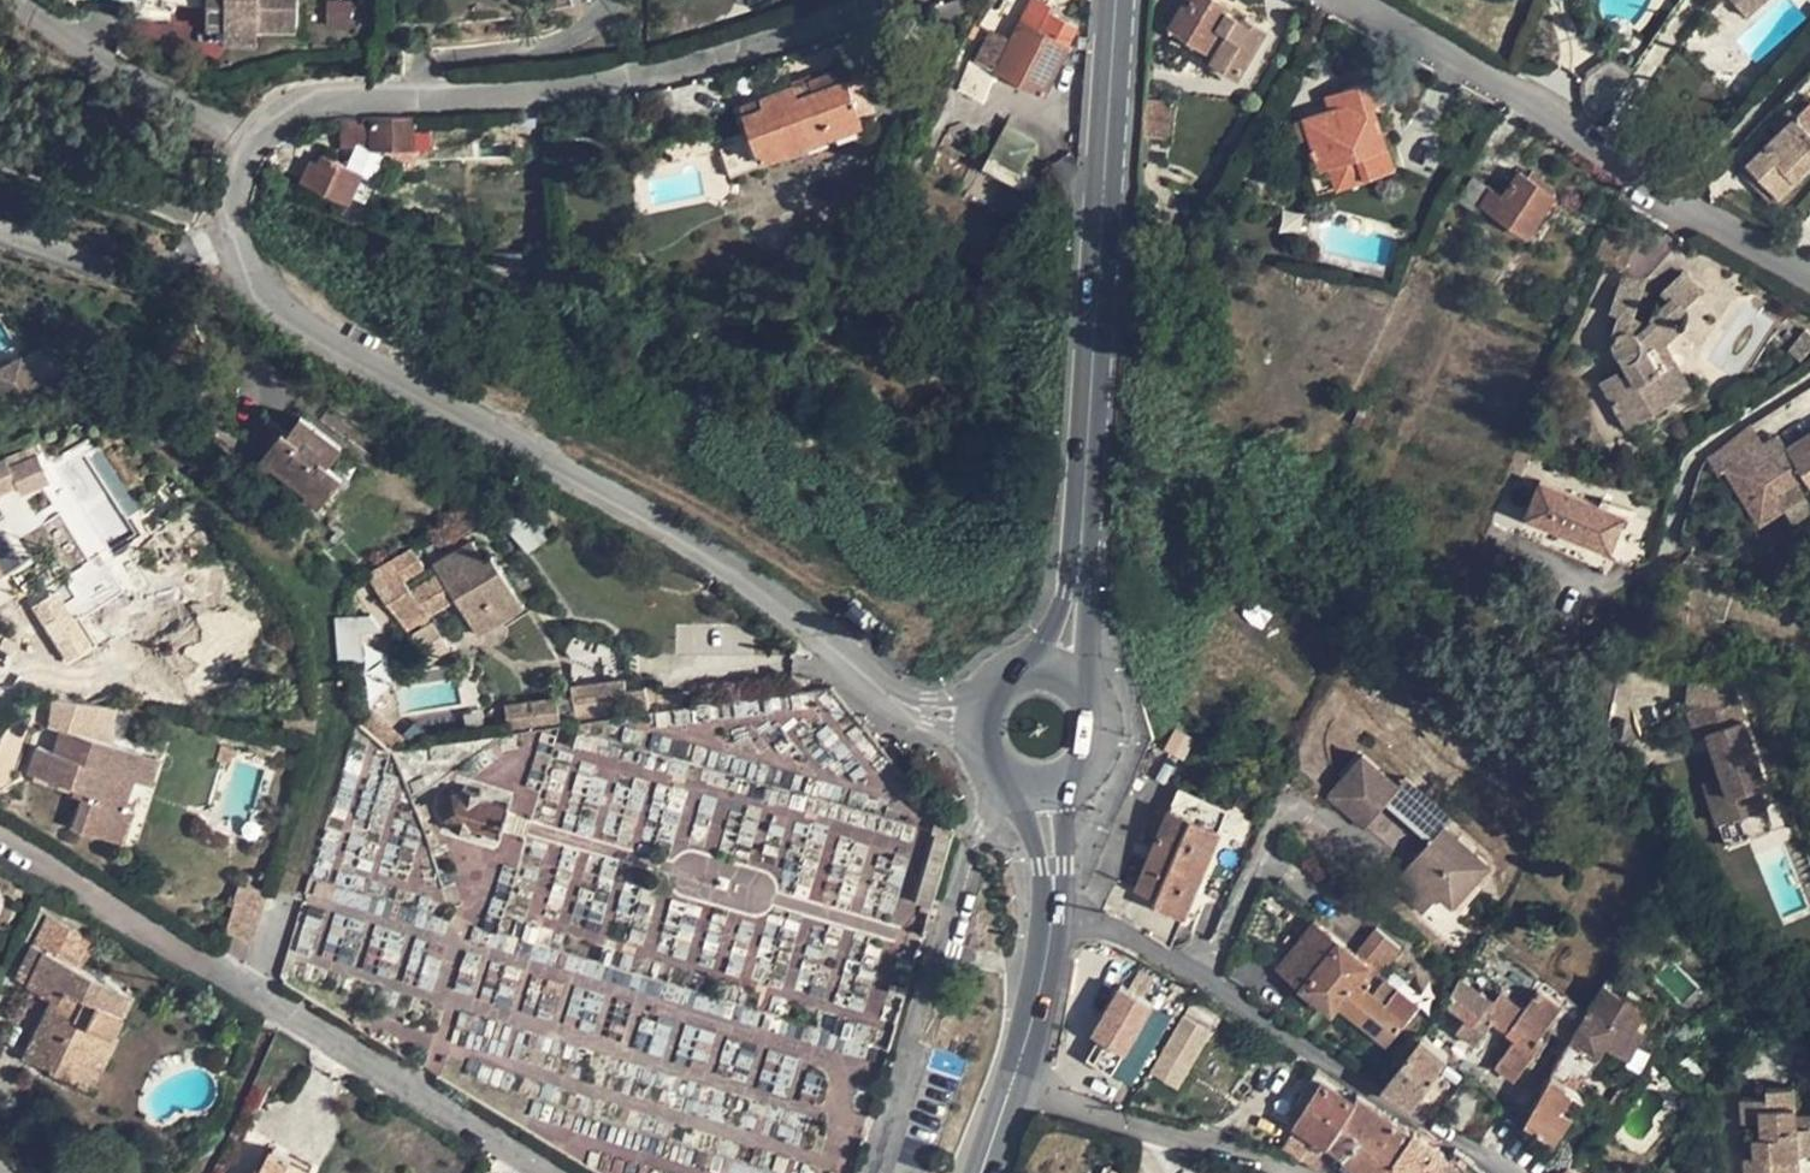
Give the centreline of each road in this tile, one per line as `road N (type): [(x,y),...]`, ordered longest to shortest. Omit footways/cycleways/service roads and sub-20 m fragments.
road 1 (residential): [(897,706),(752,585),(433,403),(307,318),(253,276),(231,200),(244,139),(274,113),(352,97),(616,81),(895,0)]
road 2 (residential): [(0,834),(556,1172)]
road 3 (secondary): [(1077,591),(1115,0)]
road 4 (residential): [(1369,0),(1447,41),(1714,215)]
road 5 (residential): [(1364,1081),(1106,928),(1050,915)]
road 6 (secondary): [(982,1172),(1033,1019),(1050,915)]
road 7 (residential): [(1714,215),(1732,155),(1809,72)]
road 8 (secondary): [(1050,915),(1072,780)]
road 9 (secondary): [(1020,785),(1050,915)]

